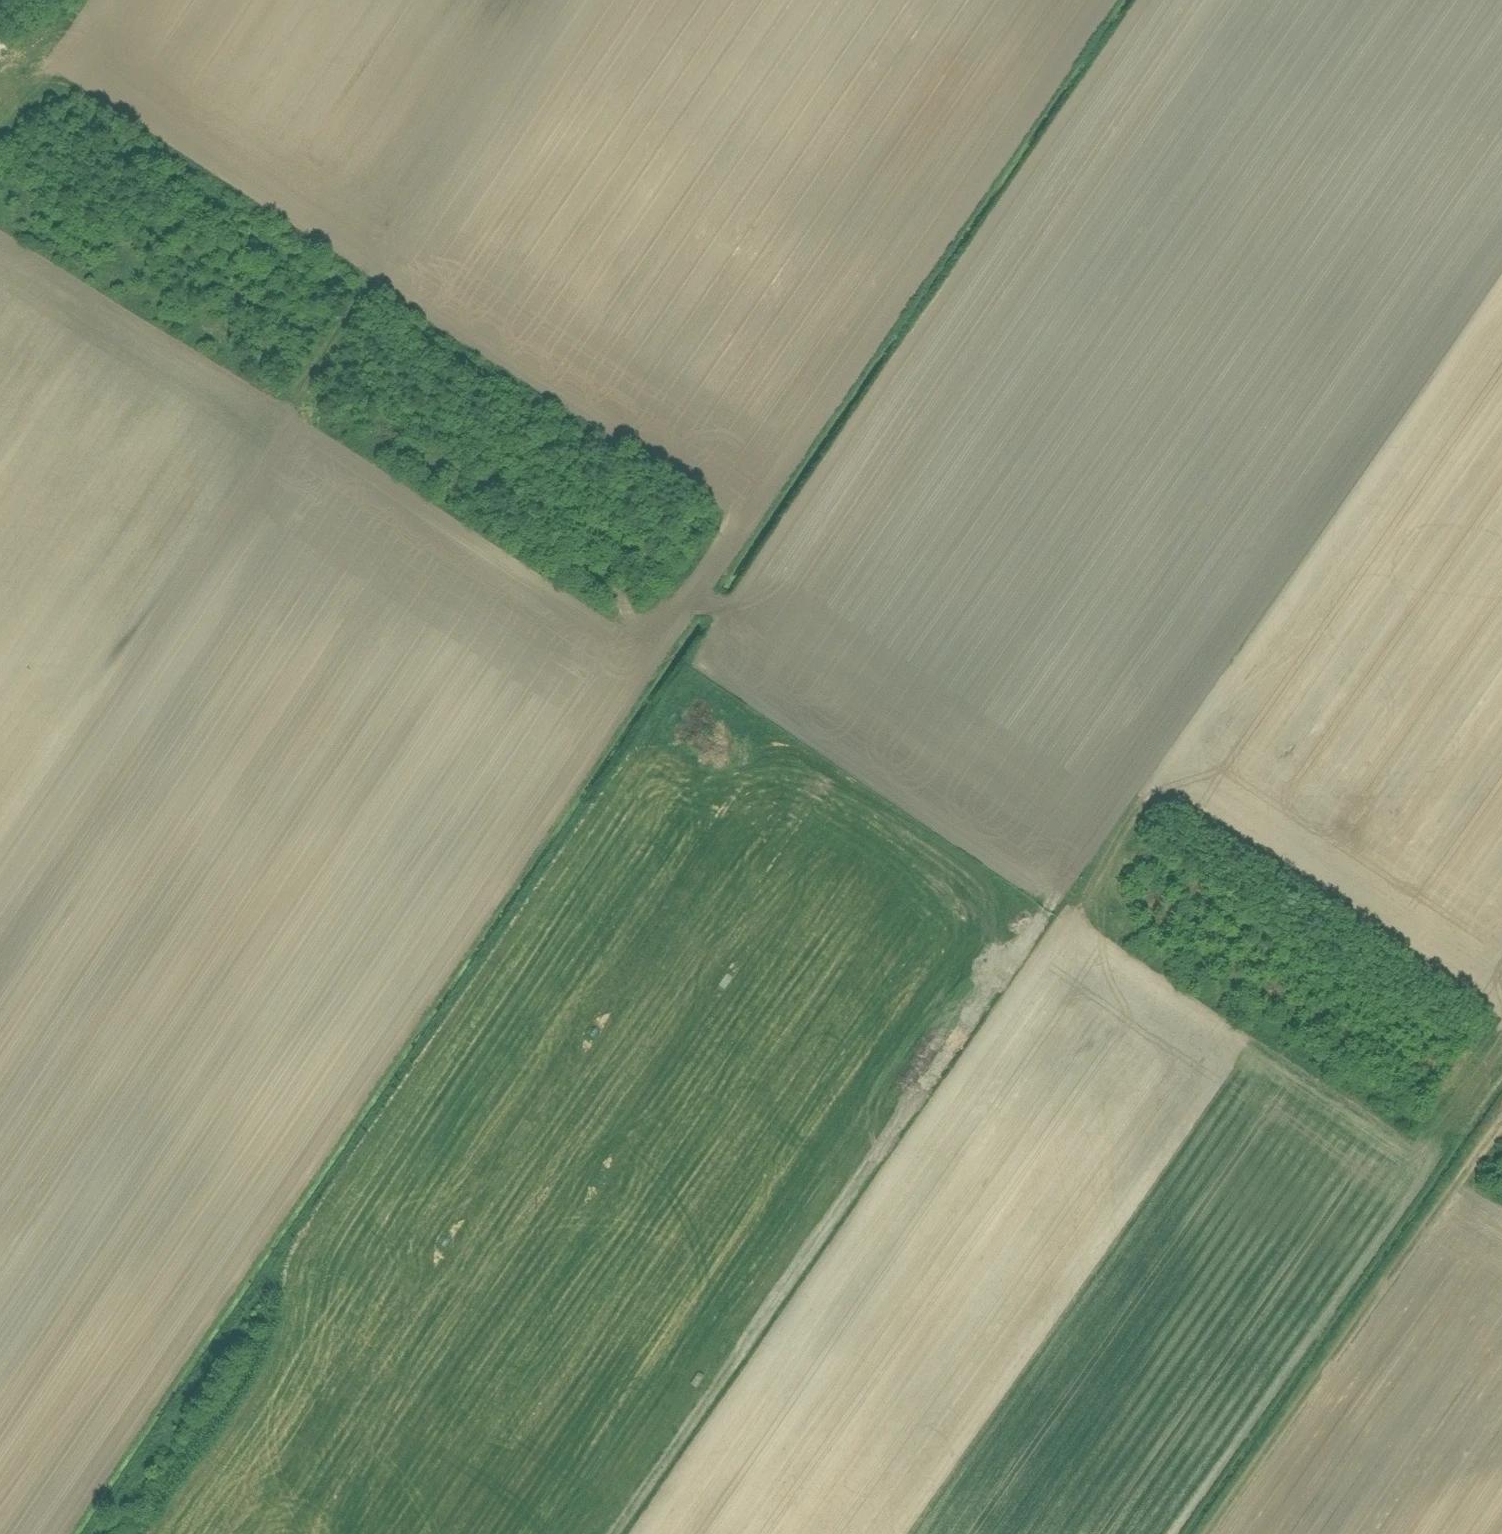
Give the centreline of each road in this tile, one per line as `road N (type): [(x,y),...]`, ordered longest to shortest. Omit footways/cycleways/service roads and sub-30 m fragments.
road 1 (track): [(1212,1533),(1501,1124)]

